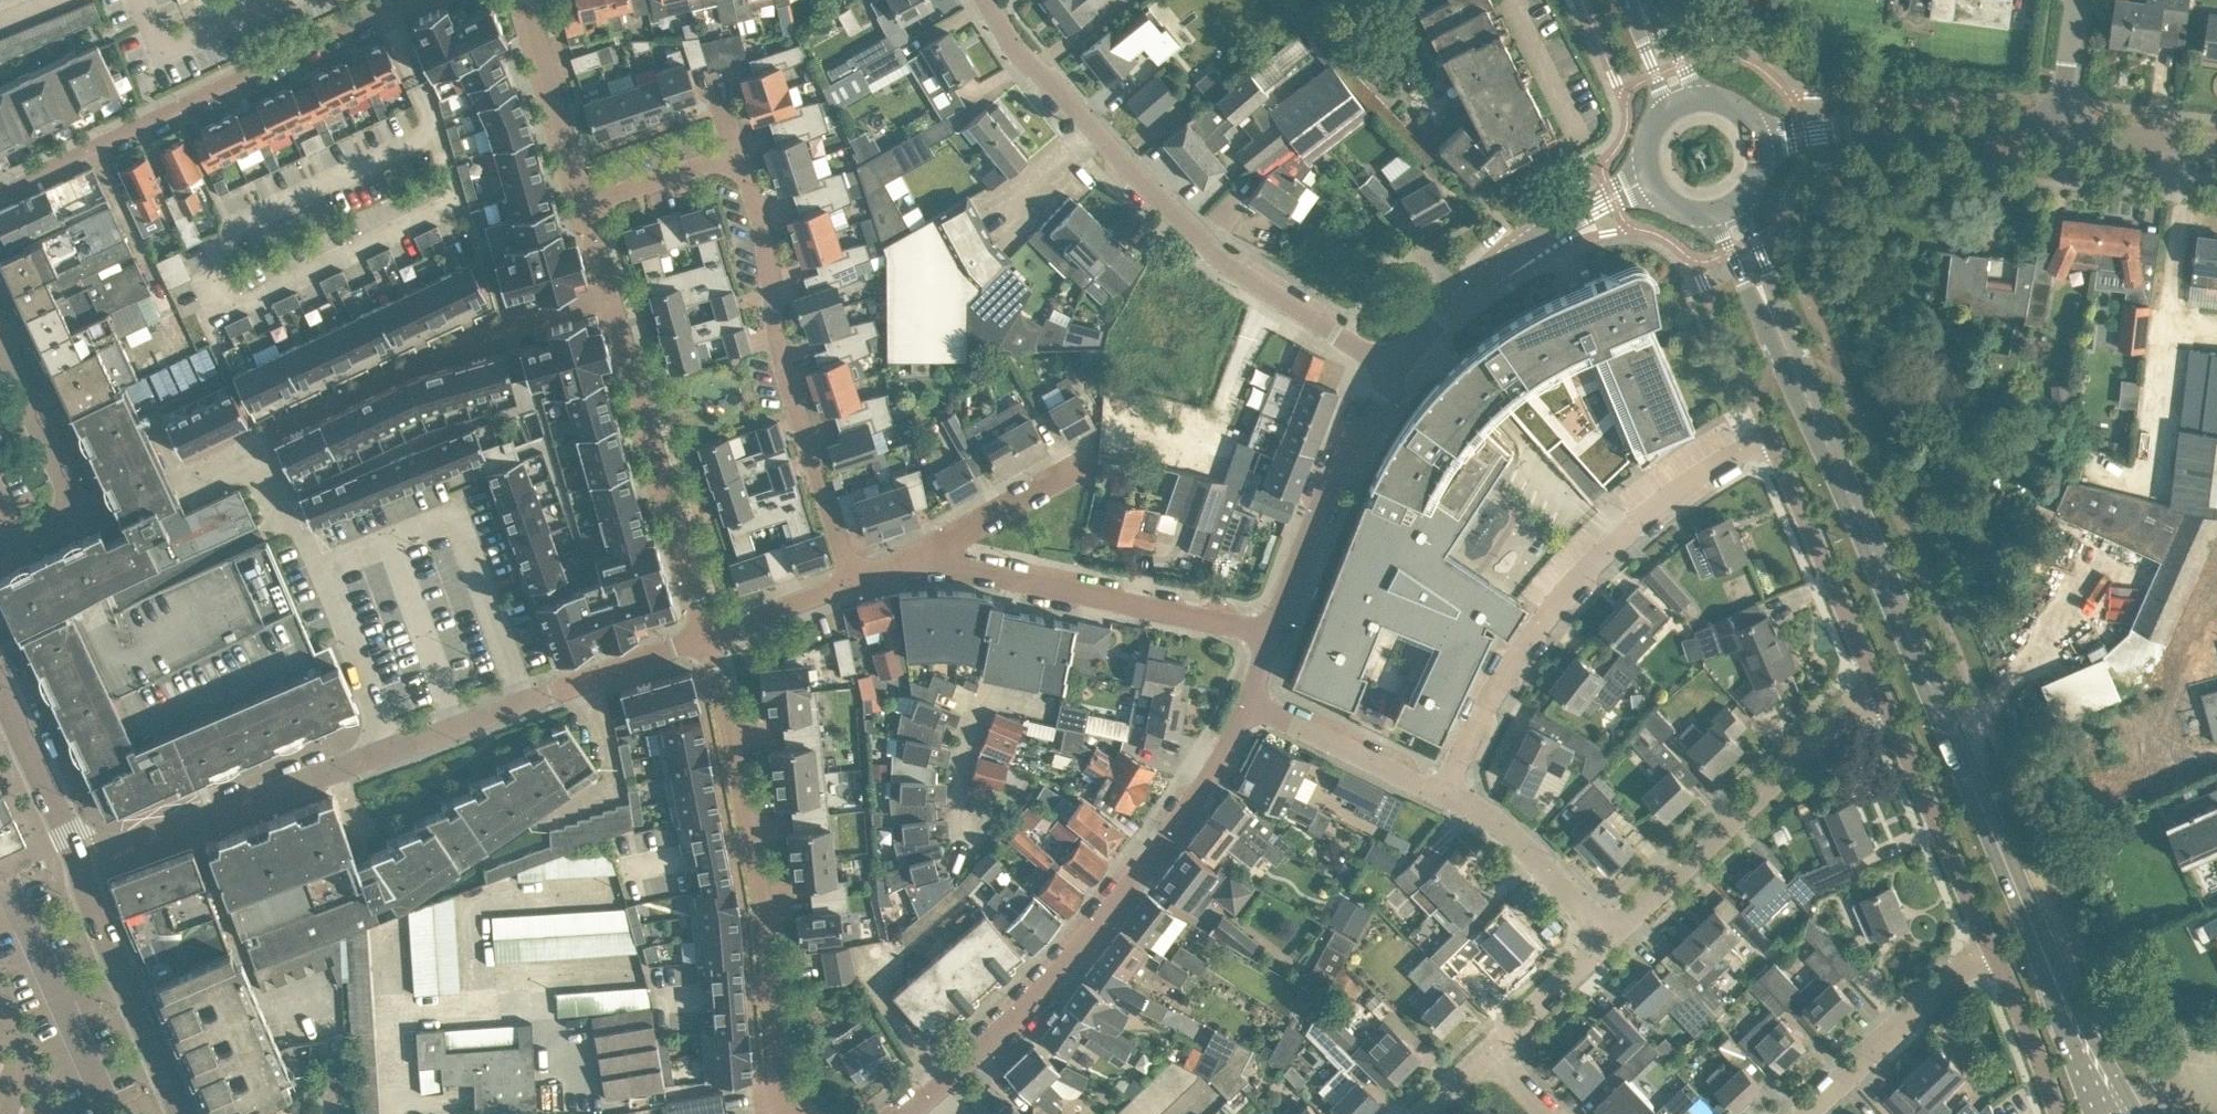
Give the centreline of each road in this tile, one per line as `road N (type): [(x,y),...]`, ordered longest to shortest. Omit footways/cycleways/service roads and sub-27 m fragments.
road 1 (tertiary): [(2101,1086),(1728,215)]
road 2 (residential): [(1391,366),(1253,282),(1021,55),(985,0)]
road 3 (residential): [(906,1113),(1049,985),(1220,759),(1253,701)]
road 4 (residential): [(784,1113),(774,1080),(761,897),(709,635)]
road 5 (residential): [(0,194),(402,0)]
road 6 (residential): [(1441,789),(1543,616),(1610,547),(1726,462)]
road 7 (residential): [(853,576),(773,340),(770,252),(739,155)]
road 8 (residential): [(246,439),(448,345),(611,297)]
road 9 (residential): [(1609,936),(1869,679)]
road 10 (residential): [(709,635),(611,297)]
road 11 (residential): [(525,701),(453,519),(320,569)]
road 12 (residential): [(79,861),(394,750)]
road 13 (residential): [(1391,366),(1571,212),(1646,178)]
road 14 (residential): [(1869,679),(1769,437),(1726,462)]
road 15 (residential): [(1272,637),(1323,499),(1391,366)]
road 16 (residential): [(1992,947),(1869,679)]
road 17 (residential): [(981,848),(954,822),(961,752),(994,670),(1016,575)]
road 18 (residential): [(2052,133),(1761,138)]
road 19 (unclassified): [(183,1113),(79,861)]
road 20 (residential): [(1272,637),(1016,575)]
road 21 (residential): [(1992,947),(1809,1113)]
road 22 (residential): [(1609,936),(1501,823),(1441,789)]
road 23 (residential): [(1441,789),(1253,701)]
road 24 (residential): [(585,199),(528,0)]
road 25 (residential): [(923,563),(950,538),(1094,461)]
road 26 (residential): [(394,750),(320,569)]
road 27 (residential): [(525,701),(709,635)]
road 28 (unclassified): [(79,861),(0,692)]
road 29 (residential): [(2059,1113),(1992,947)]
road 30 (residential): [(76,504),(0,342)]
road 31 (residential): [(1489,1051),(1609,936)]
road 32 (residential): [(2216,153),(2052,133)]
road 33 (residential): [(739,155),(585,199)]
road 34 (residential): [(1570,143),(1502,0)]
road 35 (residential): [(853,576),(709,635)]
road 36 (residential): [(320,569),(246,439)]
road 37 (residential): [(394,750),(525,701)]
road 38 (residential): [(2052,133),(2071,0)]

